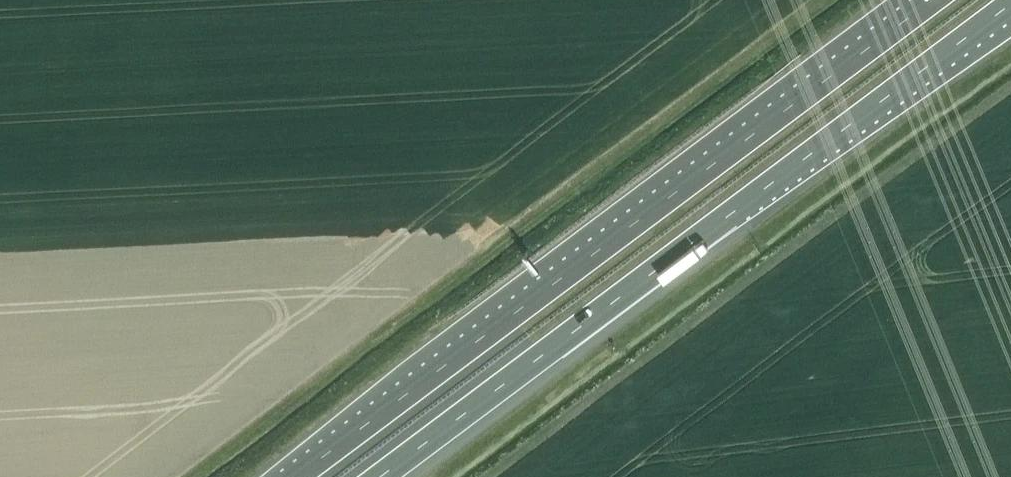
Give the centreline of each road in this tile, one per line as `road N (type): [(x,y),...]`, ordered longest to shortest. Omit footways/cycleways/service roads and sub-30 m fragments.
road 1 (motorway): [(932,0),(297,476)]
road 2 (motorway): [(376,476),(1010,6)]

